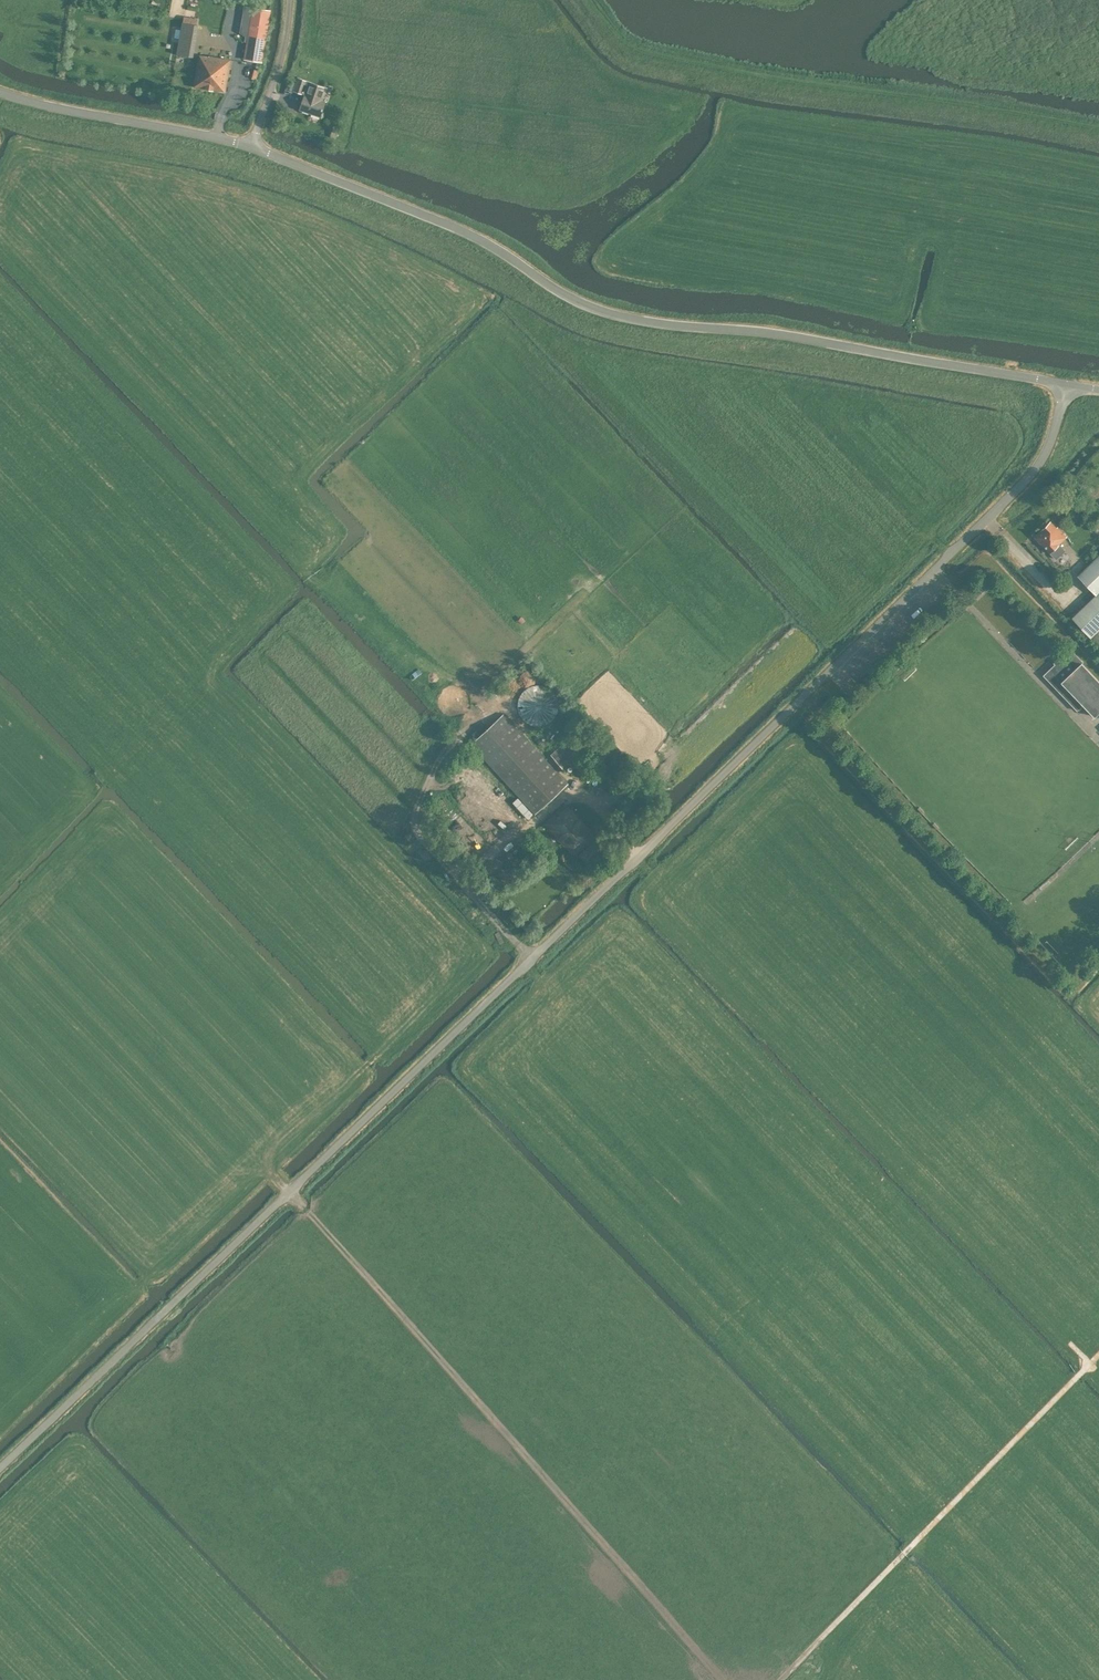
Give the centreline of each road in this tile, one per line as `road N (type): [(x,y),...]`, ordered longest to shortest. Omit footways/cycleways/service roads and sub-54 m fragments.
road 1 (unclassified): [(0,1469),(1034,470),(1068,385)]
road 2 (unclassified): [(1068,385),(762,331),(624,317),(585,305),(473,235),(253,145)]
road 3 (track): [(724,1679),(269,1170)]
road 4 (track): [(775,1679),(1090,1363),(1068,1341)]
road 5 (unclassified): [(253,145),(0,90)]
road 6 (unclassified): [(253,145),(289,0)]

